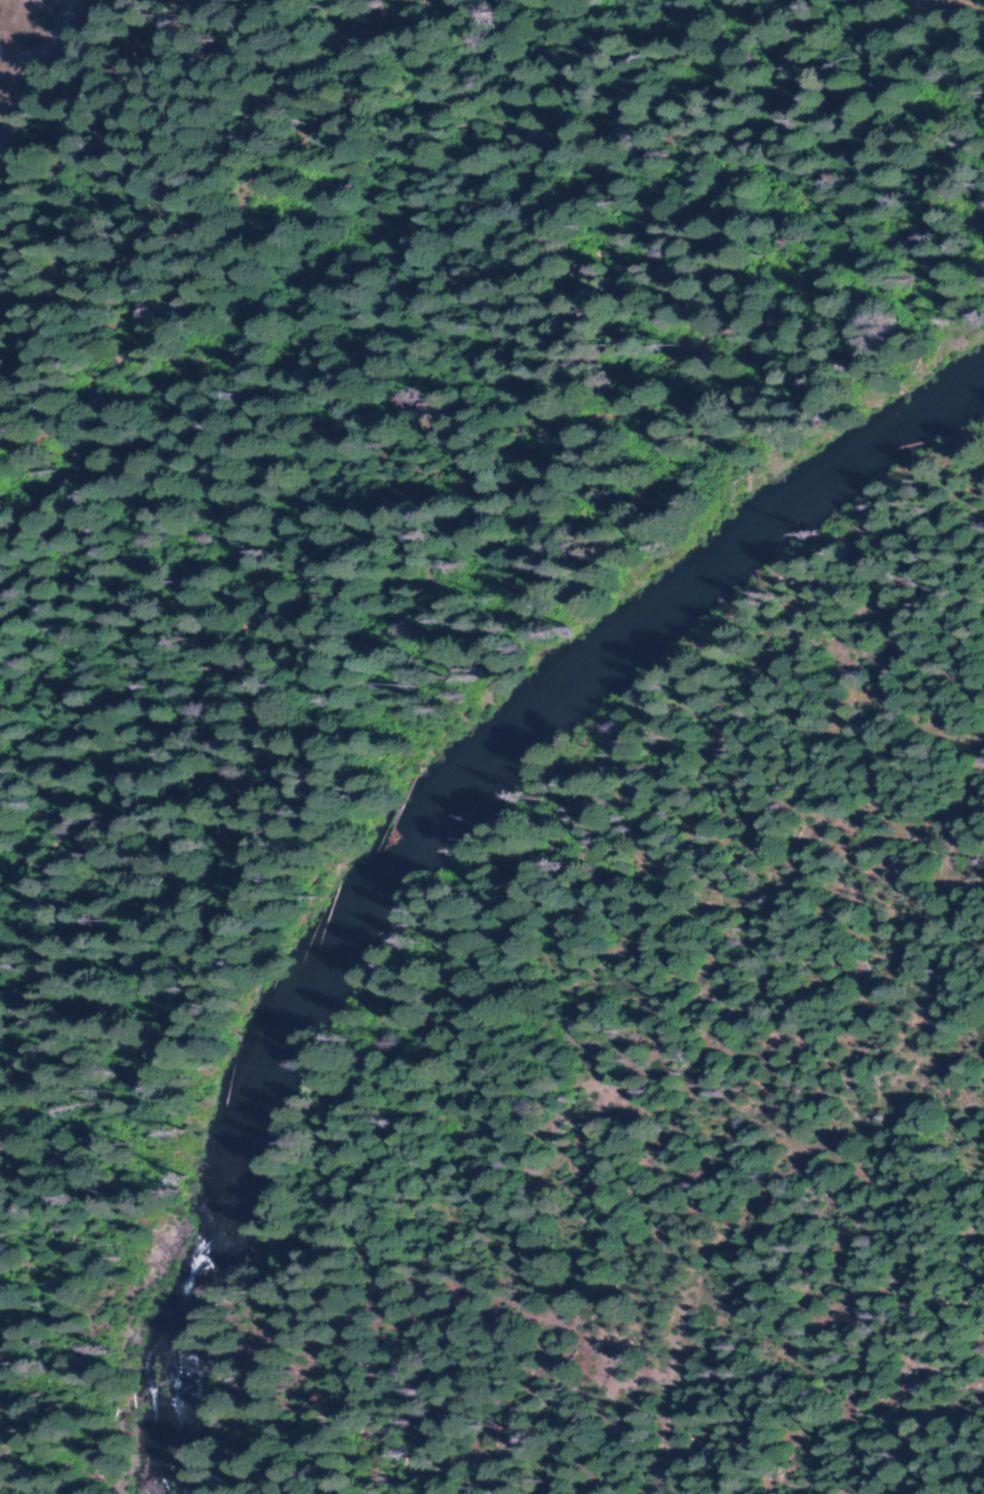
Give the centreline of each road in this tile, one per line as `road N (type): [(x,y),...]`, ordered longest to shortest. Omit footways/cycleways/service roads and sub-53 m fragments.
road 1 (track): [(644,1493),(707,1259),(751,1199),(983,1014)]

